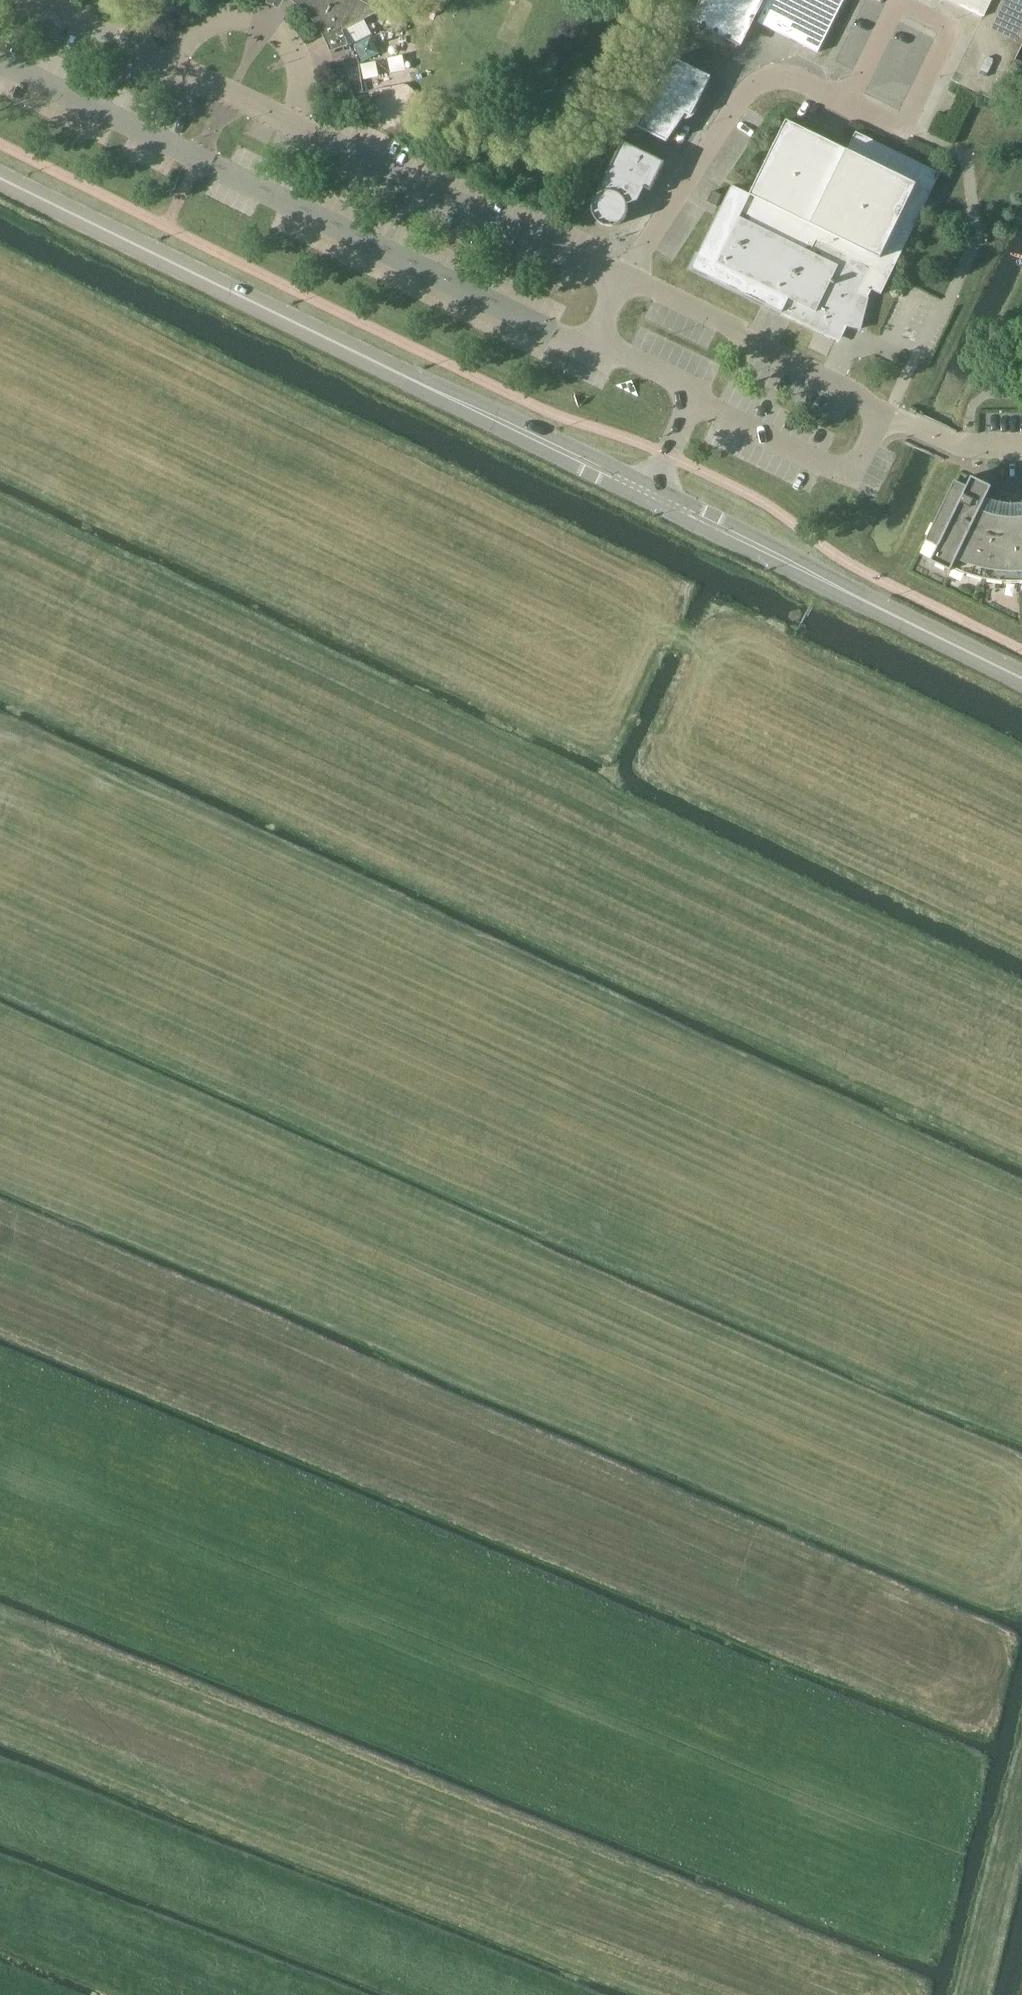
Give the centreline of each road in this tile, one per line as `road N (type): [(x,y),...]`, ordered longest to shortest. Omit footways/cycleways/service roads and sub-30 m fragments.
road 1 (tertiary): [(0,180),(649,495)]
road 2 (tertiary): [(649,495),(1021,674)]
road 3 (residential): [(618,283),(753,86),(799,78),(847,100)]
road 4 (residential): [(618,283),(642,284),(725,322),(882,414)]
road 5 (residential): [(882,414),(851,474),(695,402)]
road 6 (residential): [(847,100),(901,128),(944,43),(946,23),(896,0)]
road 7 (residential): [(695,402),(686,383),(620,352),(590,350),(618,283)]
road 8 (residential): [(1021,450),(970,450),(882,414)]

